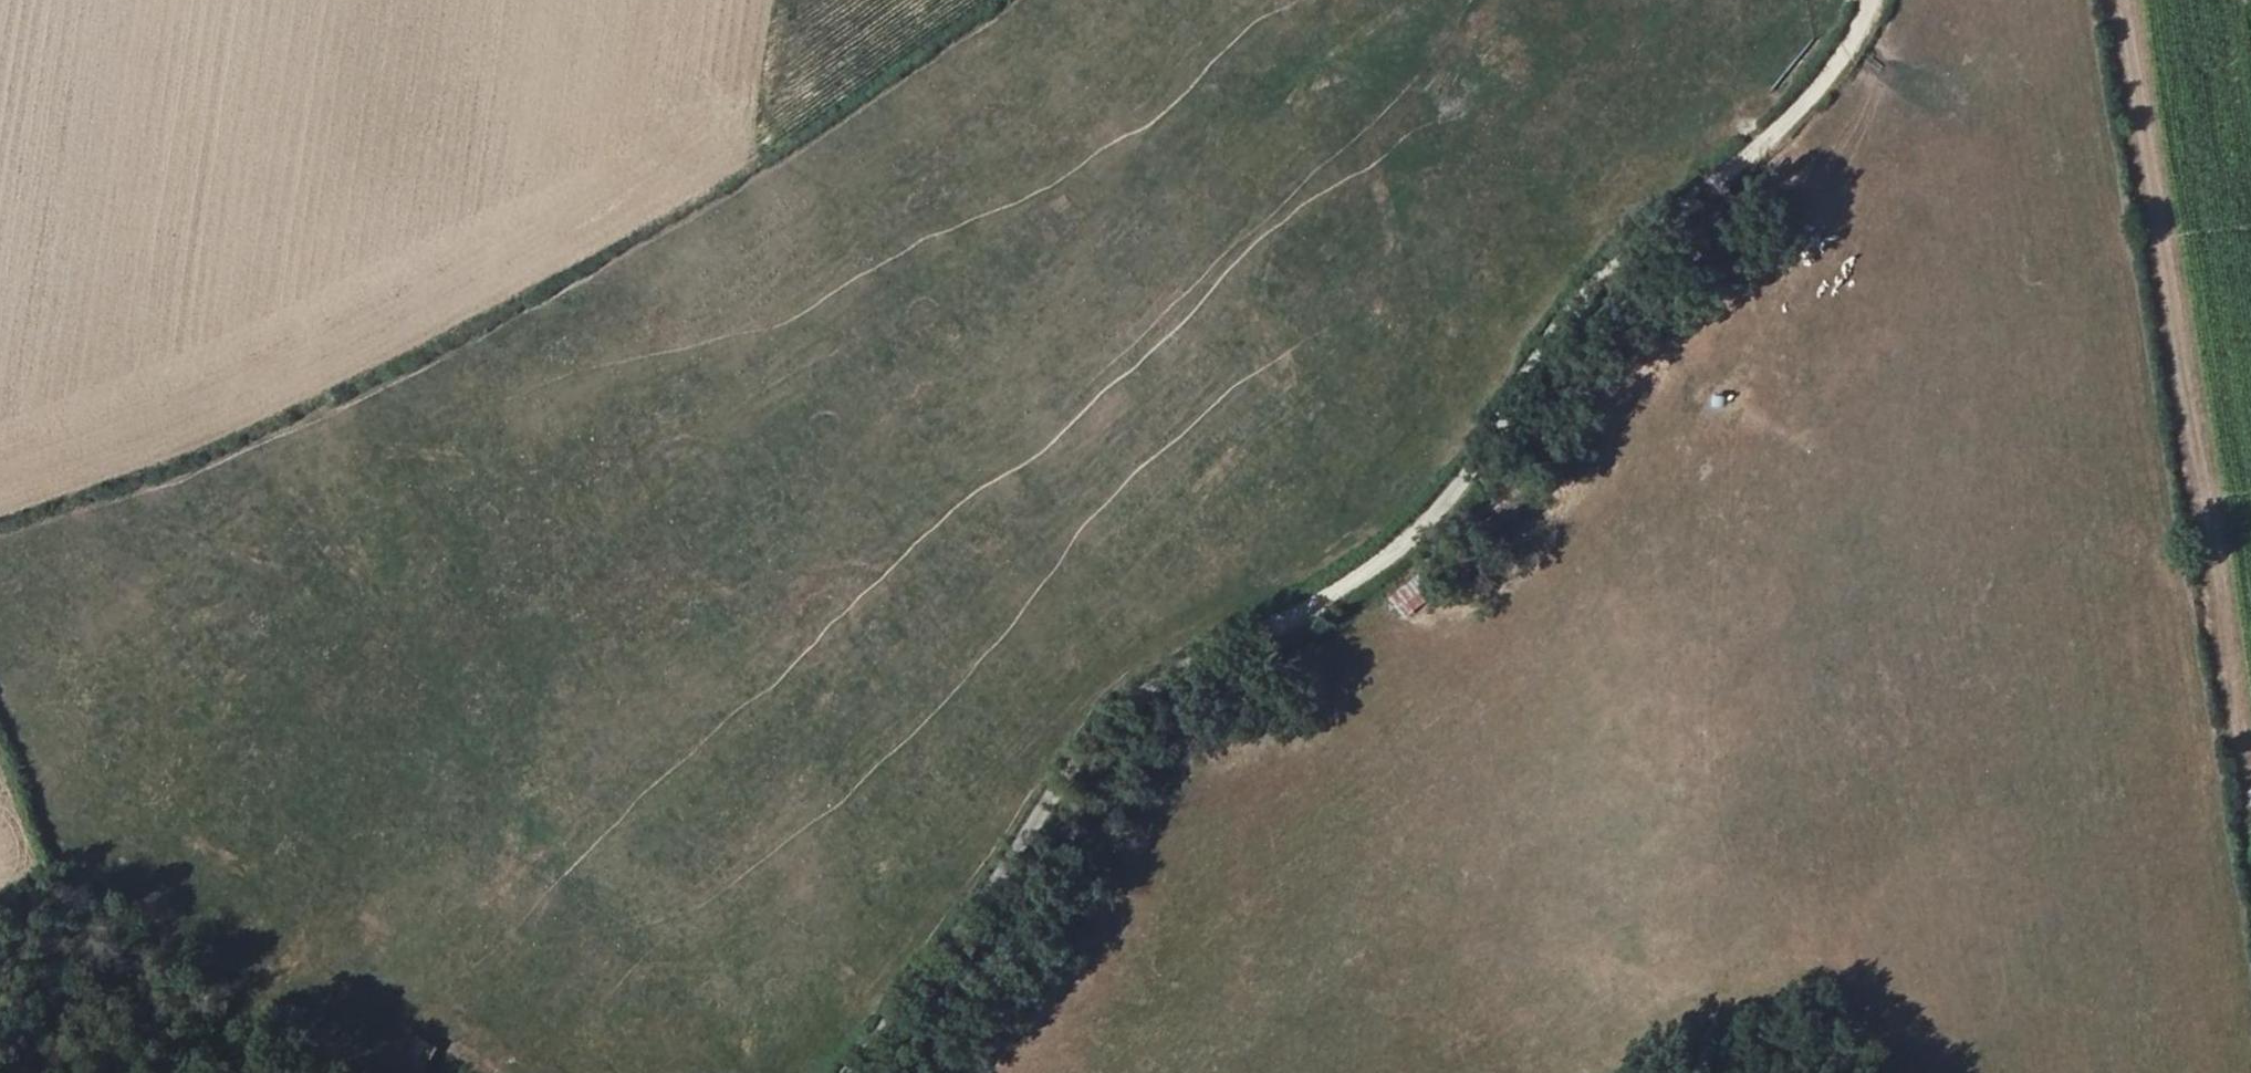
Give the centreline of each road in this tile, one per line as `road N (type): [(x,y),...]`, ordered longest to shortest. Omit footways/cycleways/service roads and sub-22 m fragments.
road 1 (unclassified): [(1870,0),(1865,20),(1569,307),(1398,560),(1077,741),(851,1072)]

